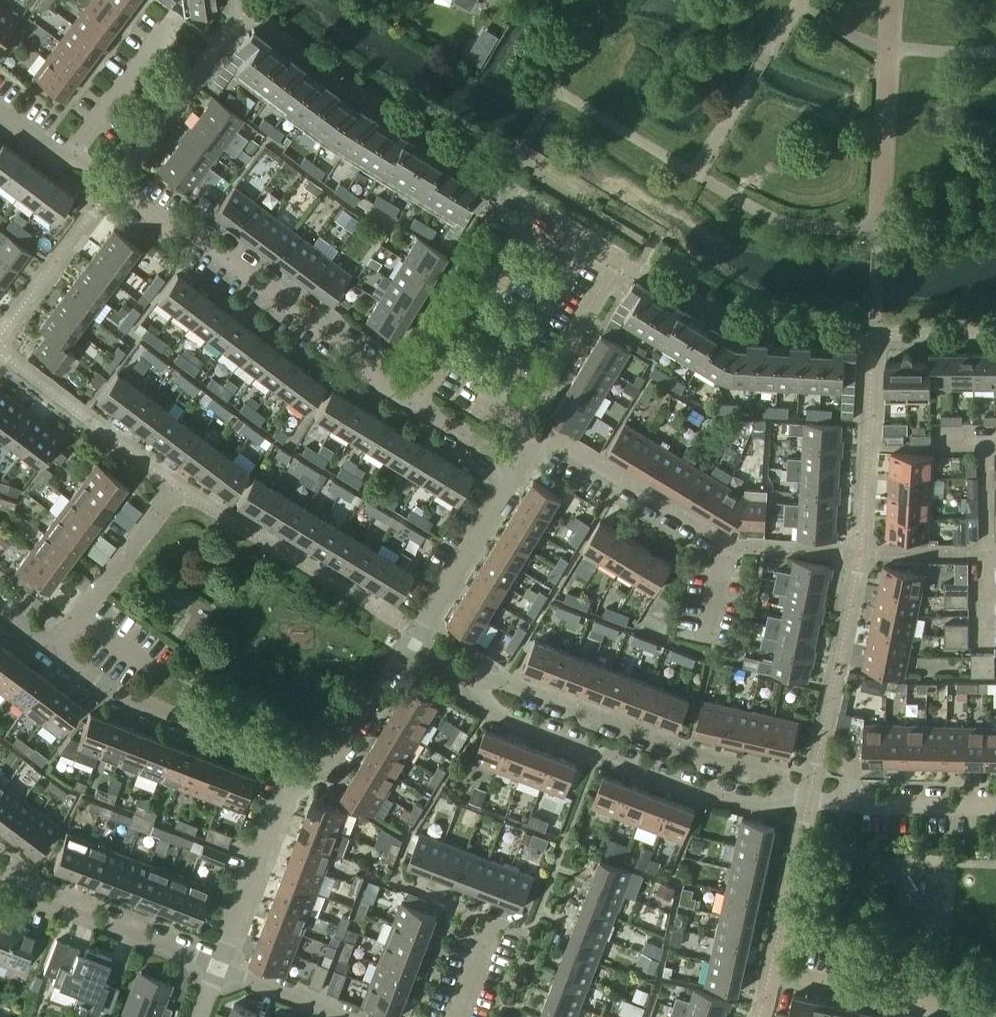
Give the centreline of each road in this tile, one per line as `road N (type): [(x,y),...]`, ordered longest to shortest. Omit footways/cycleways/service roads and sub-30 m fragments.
road 1 (residential): [(510,473),(377,381),(370,361),(185,225),(166,225),(114,186)]
road 2 (residential): [(478,683),(507,722),(693,793),(761,808),(782,792)]
road 3 (residential): [(782,792),(765,771),(511,685),(478,683)]
road 4 (residential): [(713,637),(729,548),(539,438)]
road 5 (residential): [(295,766),(105,690),(52,650)]
road 6 (residential): [(217,967),(0,885)]
road 7 (residential): [(217,967),(295,766)]
road 8 (residential): [(995,807),(840,803),(782,792)]
road 9 (residential): [(52,650),(176,488)]
road 10 (residential): [(411,642),(510,473)]
road 11 (residential): [(974,1016),(790,981)]
road 12 (residential): [(295,766),(330,767),(411,642)]
road 13 (residential): [(72,154),(175,15)]
road 14 (residential): [(351,1016),(217,967)]

